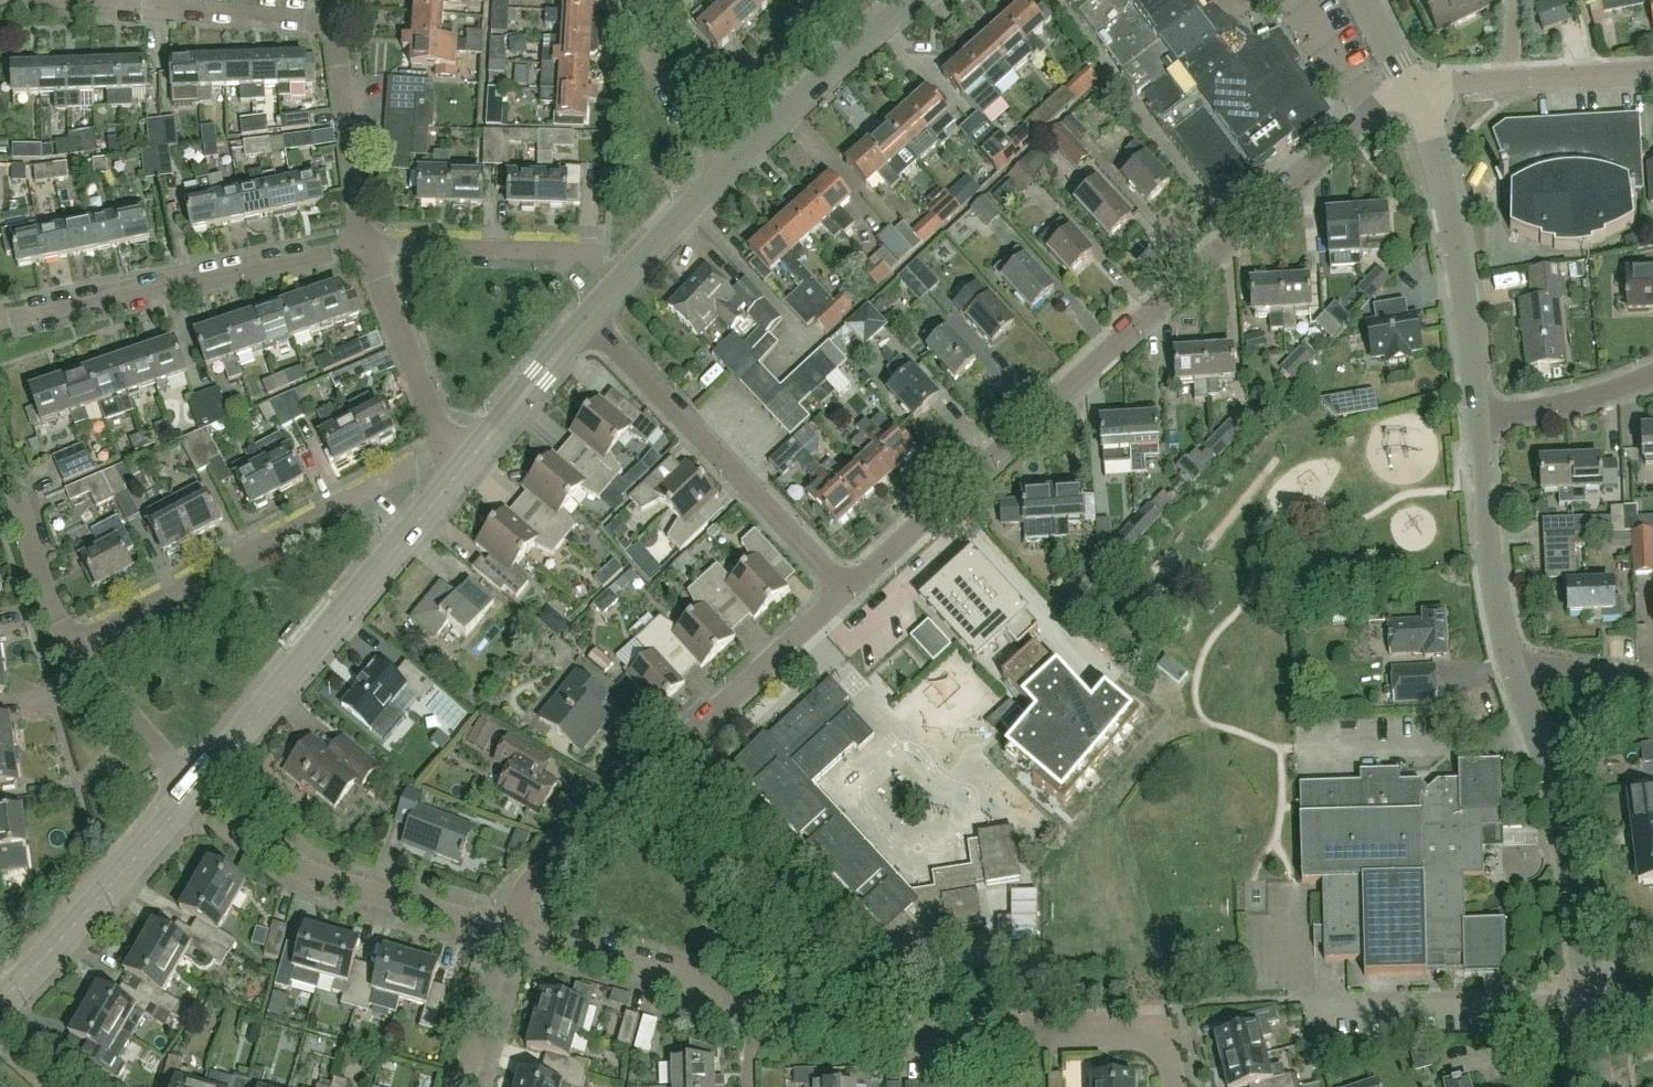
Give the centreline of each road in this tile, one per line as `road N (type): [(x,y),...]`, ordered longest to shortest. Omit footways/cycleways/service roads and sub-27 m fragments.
road 1 (residential): [(844,595),(1409,78)]
road 2 (tertiary): [(198,784),(462,465)]
road 3 (residential): [(71,647),(411,468)]
road 4 (residential): [(844,595),(587,323)]
road 5 (residential): [(0,323),(366,250)]
road 6 (tertiary): [(1591,1005),(1559,793),(1508,657)]
road 7 (residential): [(509,933),(307,874),(198,784)]
road 8 (tertiary): [(1477,419),(1454,235),(1419,98)]
road 9 (tertiary): [(0,1002),(198,784)]
road 10 (residential): [(1027,1039),(898,1041),(762,1005)]
road 11 (residential): [(762,1005),(509,933)]
road 12 (residential): [(336,22),(86,0)]
road 13 (tertiary): [(730,167),(911,0)]
road 14 (tertiary): [(1508,657),(1477,419)]
road 15 (residential): [(462,465),(435,436),(366,250)]
road 16 (tertiary): [(1419,98),(1506,81),(1652,75)]
road 17 (residential): [(599,251),(366,250)]
road 18 (residential): [(674,750),(844,595)]
road 19 (residential): [(366,250),(336,22)]
road 20 (residential): [(71,647),(0,431)]
road 21 (residential): [(509,933),(523,894),(657,766)]
road 22 (tertiary): [(587,323),(730,167)]
road 23 (residential): [(730,167),(654,61),(641,0)]
road 24 (tertiary): [(462,465),(587,323)]
road 25 (residential): [(198,784),(71,647)]
road 26 (residential): [(1173,1086),(1161,1038),(1027,1039)]
road 27 (residential): [(1477,419),(1562,408),(1652,374)]
road 28 (residential): [(466,1086),(509,933)]
road 29 (residential): [(1508,657),(1652,682)]

